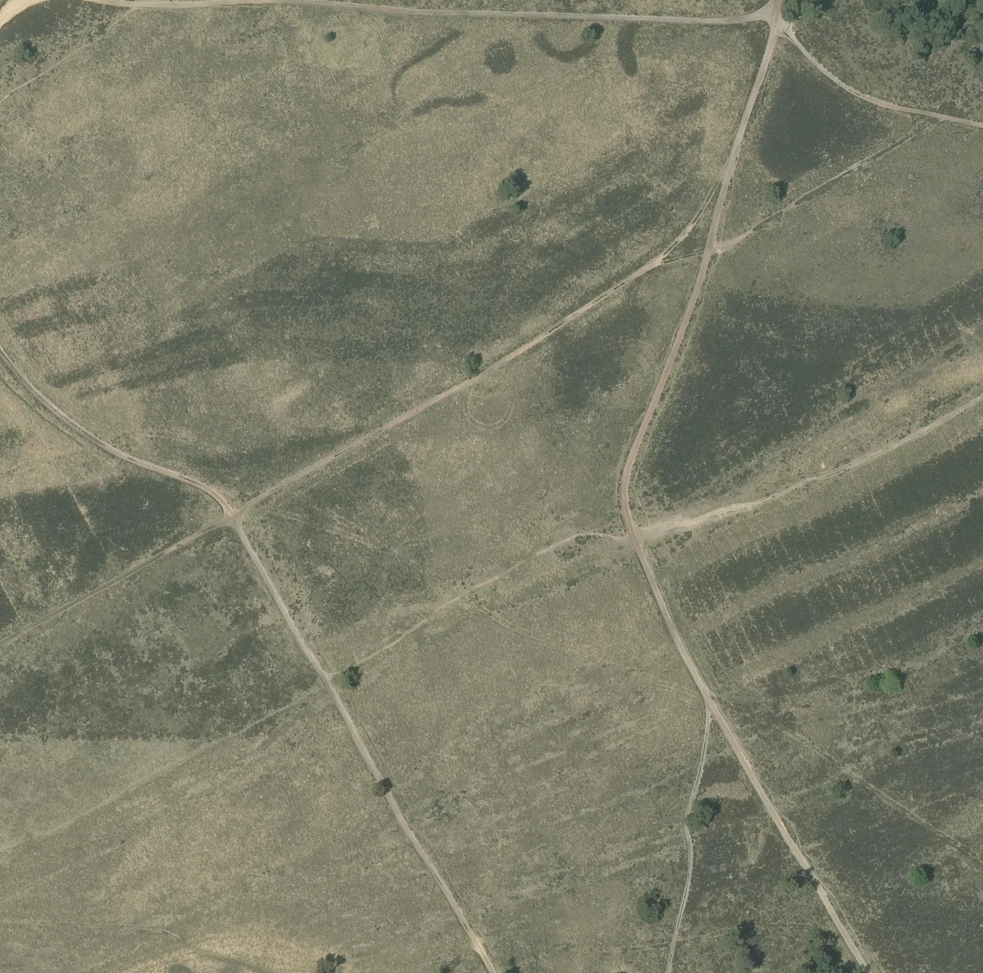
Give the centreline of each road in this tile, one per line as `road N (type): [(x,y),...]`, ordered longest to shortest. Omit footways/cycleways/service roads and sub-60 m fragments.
road 1 (track): [(867,972),(709,703),(646,581),(620,504),(632,446),(707,260),(780,0)]
road 2 (track): [(0,644),(644,272),(680,237),(732,161)]
road 3 (track): [(0,356),(50,410),(84,433),(215,494),(490,972)]
road 4 (track): [(777,0),(751,19),(728,23),(259,0)]
road 5 (track): [(644,272),(707,260),(942,118)]
road 6 (track): [(707,699),(686,882),(666,972)]
road 7 (track): [(778,18),(805,55),(856,94),(982,128)]

